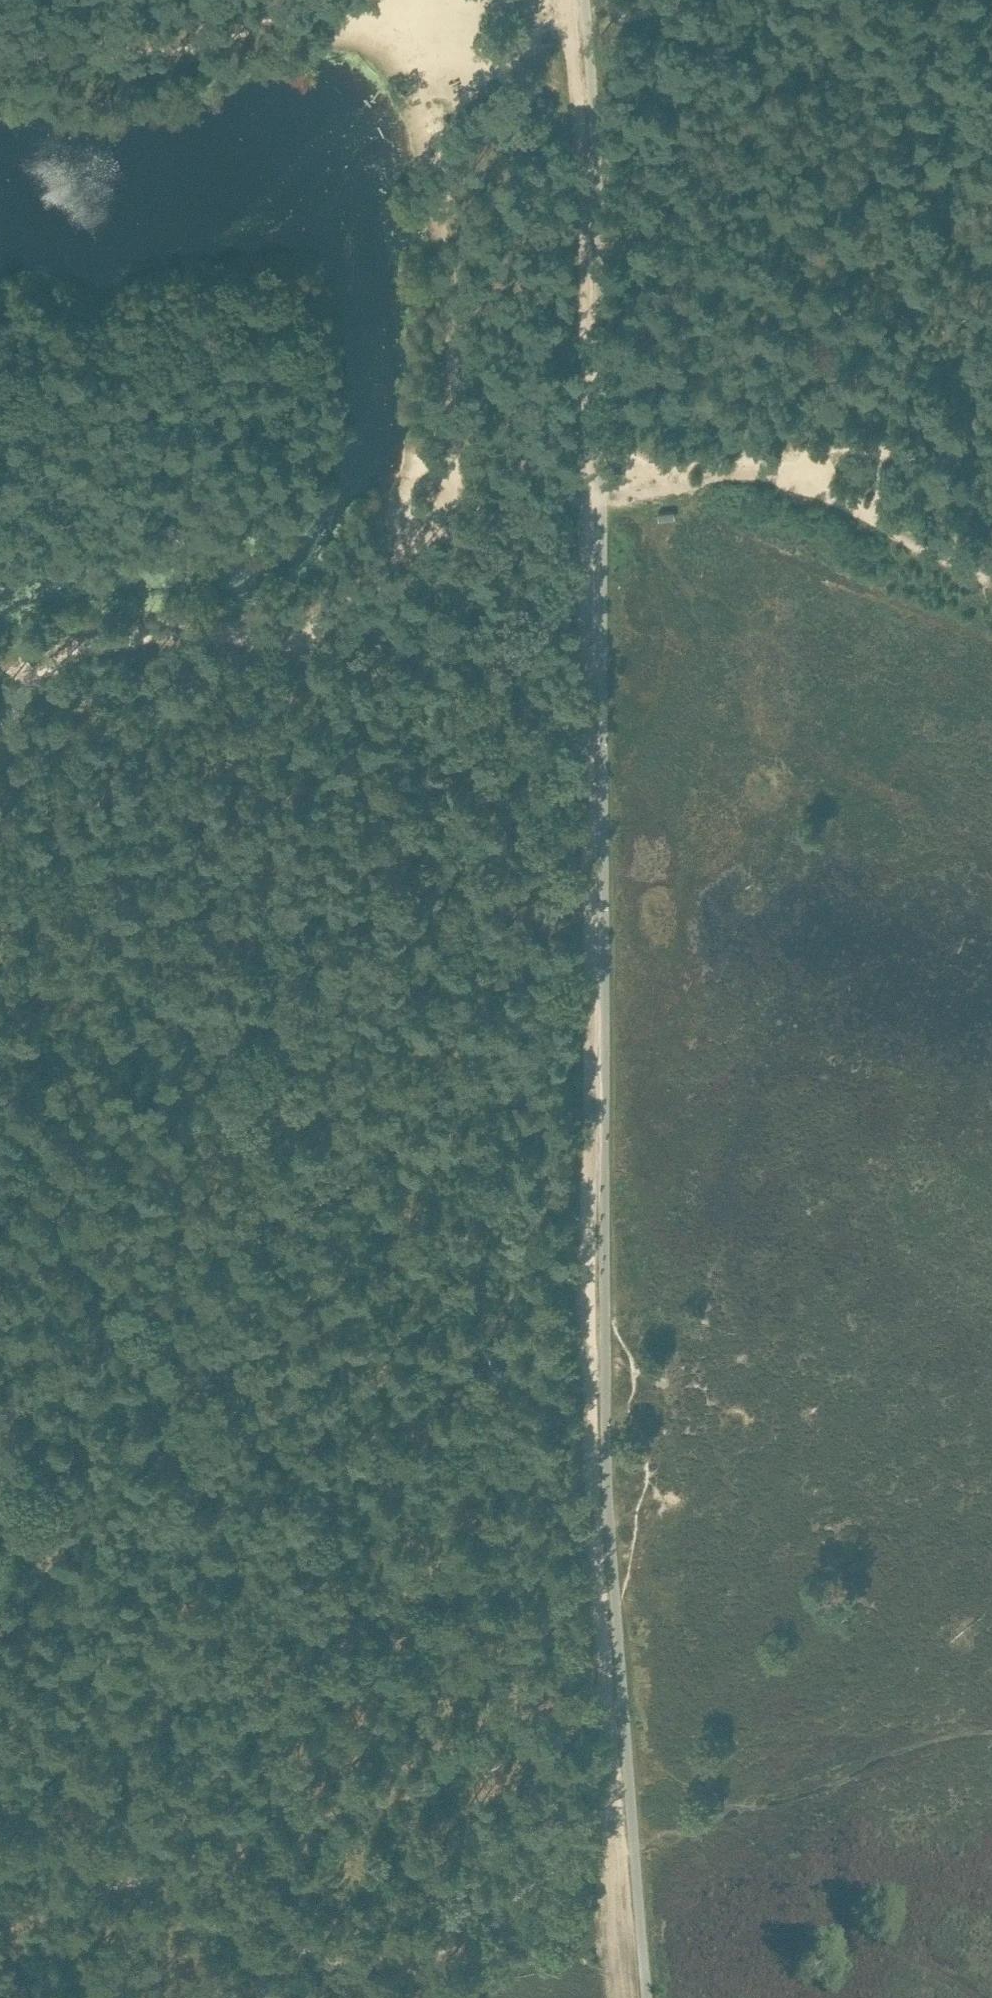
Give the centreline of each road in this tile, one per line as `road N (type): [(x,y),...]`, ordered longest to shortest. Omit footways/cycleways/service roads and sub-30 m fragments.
road 1 (track): [(611,1997),(580,1527),(574,172),(563,0)]

